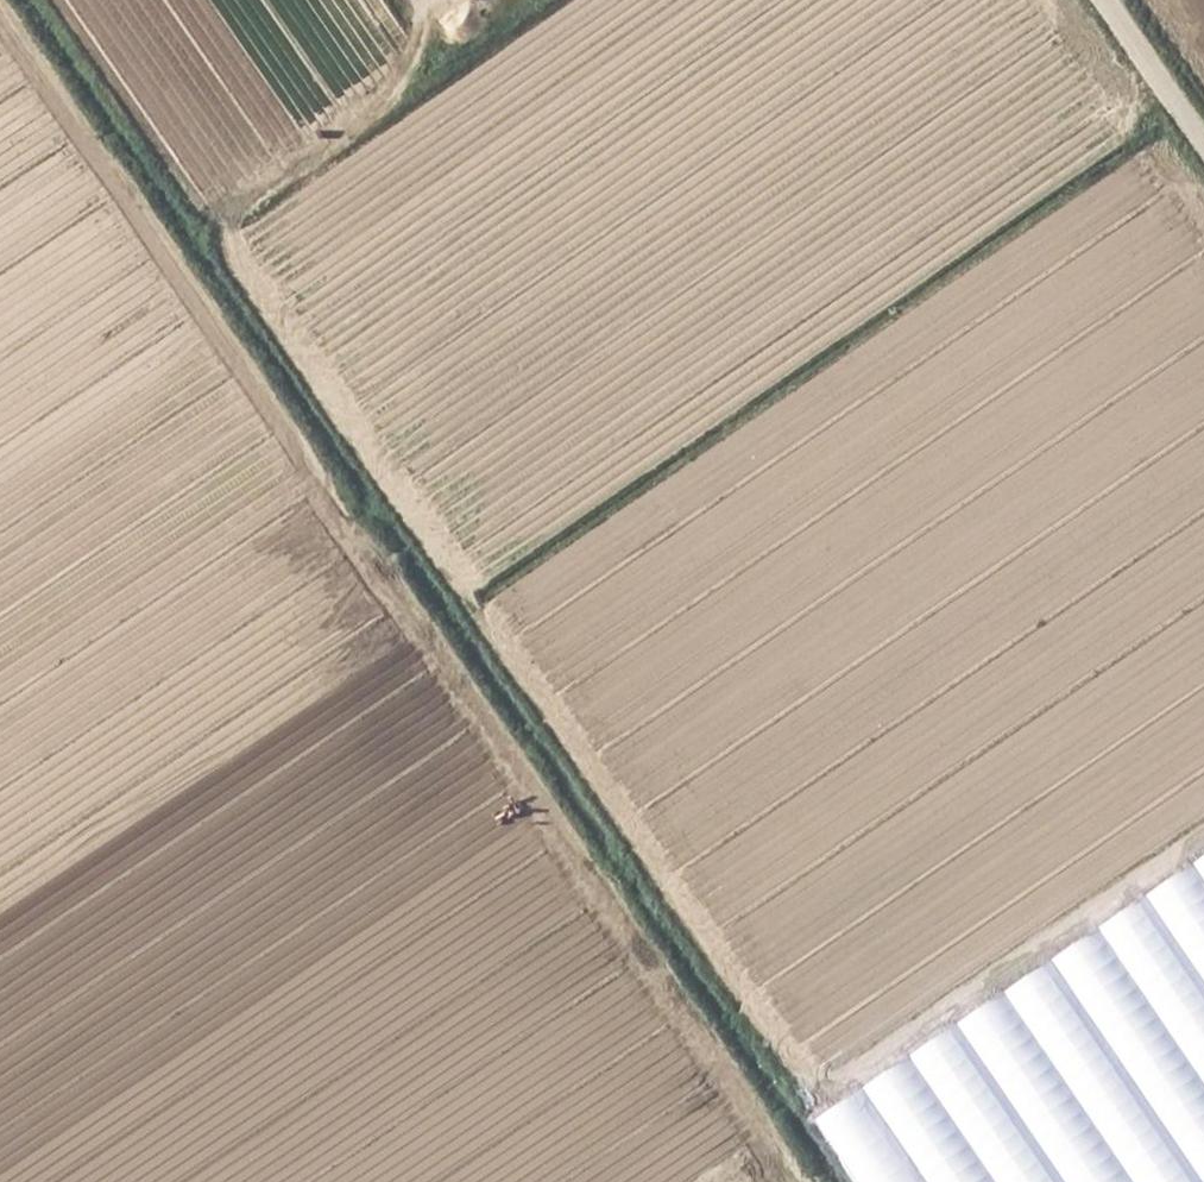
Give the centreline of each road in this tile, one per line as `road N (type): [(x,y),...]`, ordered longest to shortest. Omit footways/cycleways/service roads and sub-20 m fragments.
road 1 (track): [(1203,141),(1108,0)]

